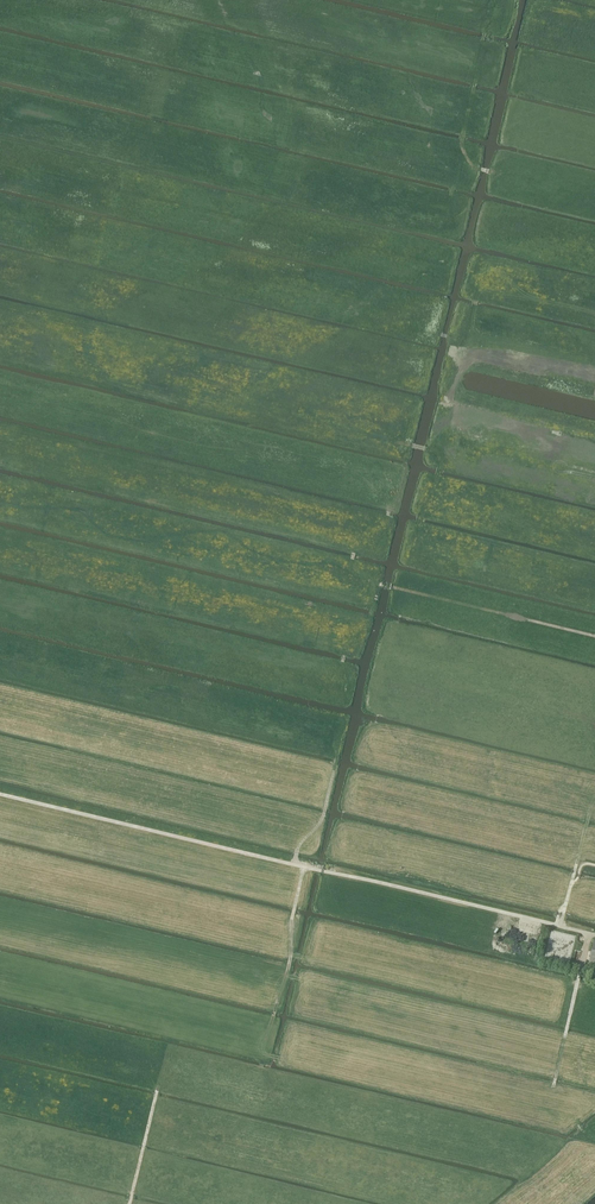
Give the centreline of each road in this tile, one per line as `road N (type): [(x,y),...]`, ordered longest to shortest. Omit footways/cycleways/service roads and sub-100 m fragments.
road 1 (track): [(0,344),(428,451)]
road 2 (track): [(409,326),(0,211)]
road 3 (track): [(594,1137),(553,1087),(589,933)]
road 4 (track): [(261,1069),(291,959),(304,866)]
road 5 (track): [(594,636),(393,589)]
road 6 (track): [(594,481),(439,453)]
road 7 (track): [(261,1069),(386,1113)]

